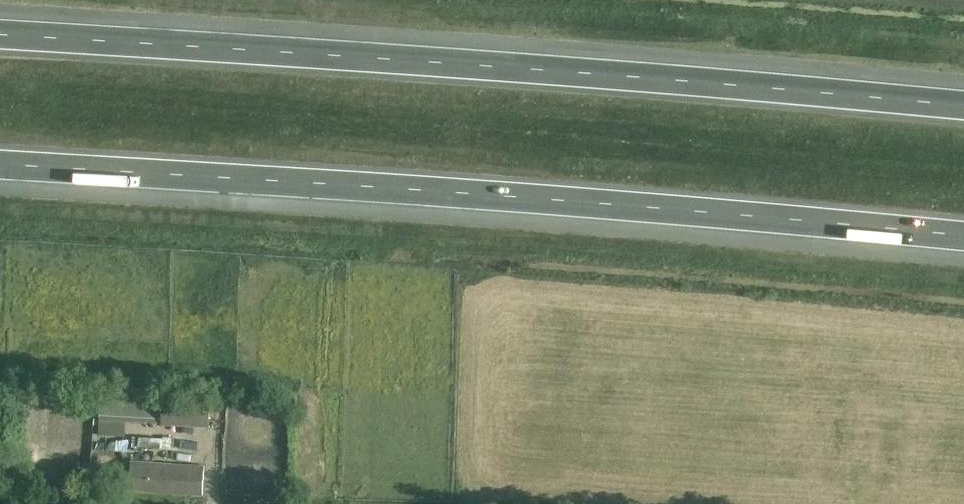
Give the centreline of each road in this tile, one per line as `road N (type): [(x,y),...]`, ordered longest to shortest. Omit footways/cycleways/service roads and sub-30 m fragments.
road 1 (motorway): [(0,162),(541,195),(963,237)]
road 2 (motorway): [(963,104),(585,68),(0,32)]

